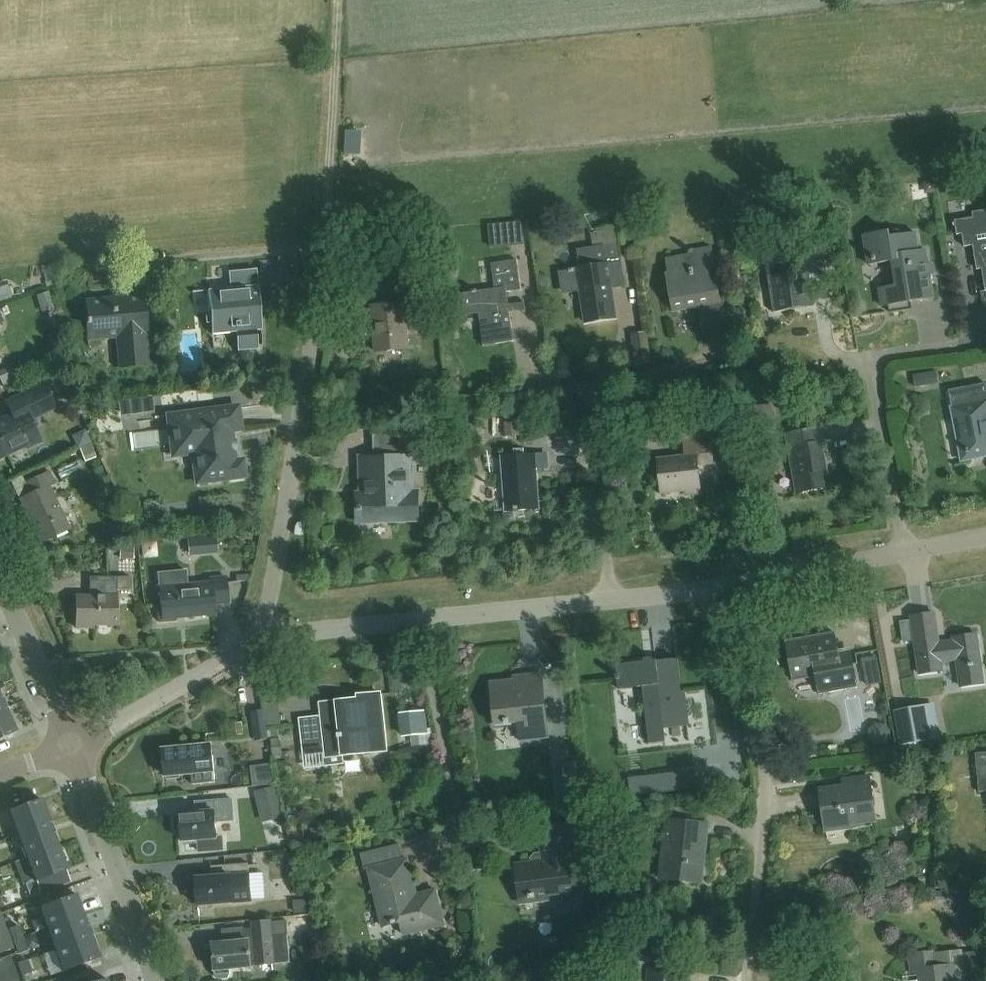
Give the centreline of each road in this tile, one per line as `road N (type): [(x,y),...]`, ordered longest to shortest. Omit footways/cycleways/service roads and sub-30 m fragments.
road 1 (residential): [(267,635),(327,226)]
road 2 (residential): [(746,980),(767,791),(704,590)]
road 3 (residential): [(904,551),(869,358),(963,345)]
road 4 (tertiary): [(155,980),(71,746)]
road 5 (track): [(327,226),(338,0)]
road 6 (residential): [(71,746),(267,635)]
road 7 (residential): [(610,600),(596,385)]
road 8 (residential): [(704,590),(904,551)]
road 9 (residential): [(465,810),(416,620)]
road 10 (residential): [(416,620),(610,600)]
road 11 (tertiary): [(71,746),(0,582)]
road 12 (residential): [(267,635),(416,620)]

